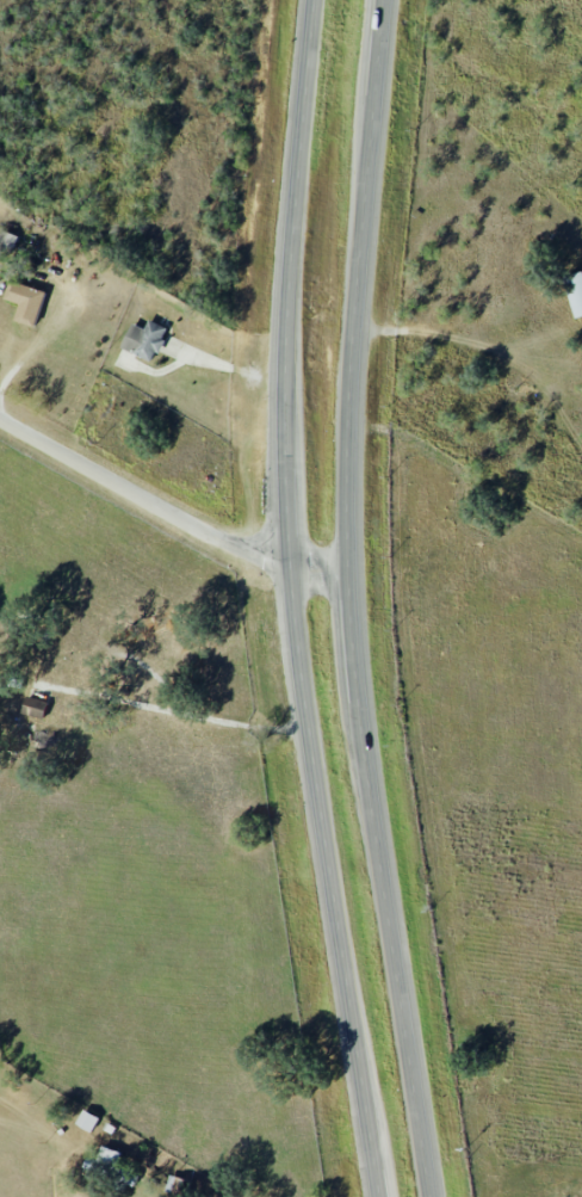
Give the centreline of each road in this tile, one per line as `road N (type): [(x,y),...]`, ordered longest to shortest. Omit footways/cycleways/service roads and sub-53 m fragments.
road 1 (primary): [(315,0),(287,329),(289,567),(381,1196)]
road 2 (primary): [(430,1196),(364,745),(348,569),(352,359),(385,0)]
road 3 (residential): [(348,569),(289,567),(231,547),(0,418)]

